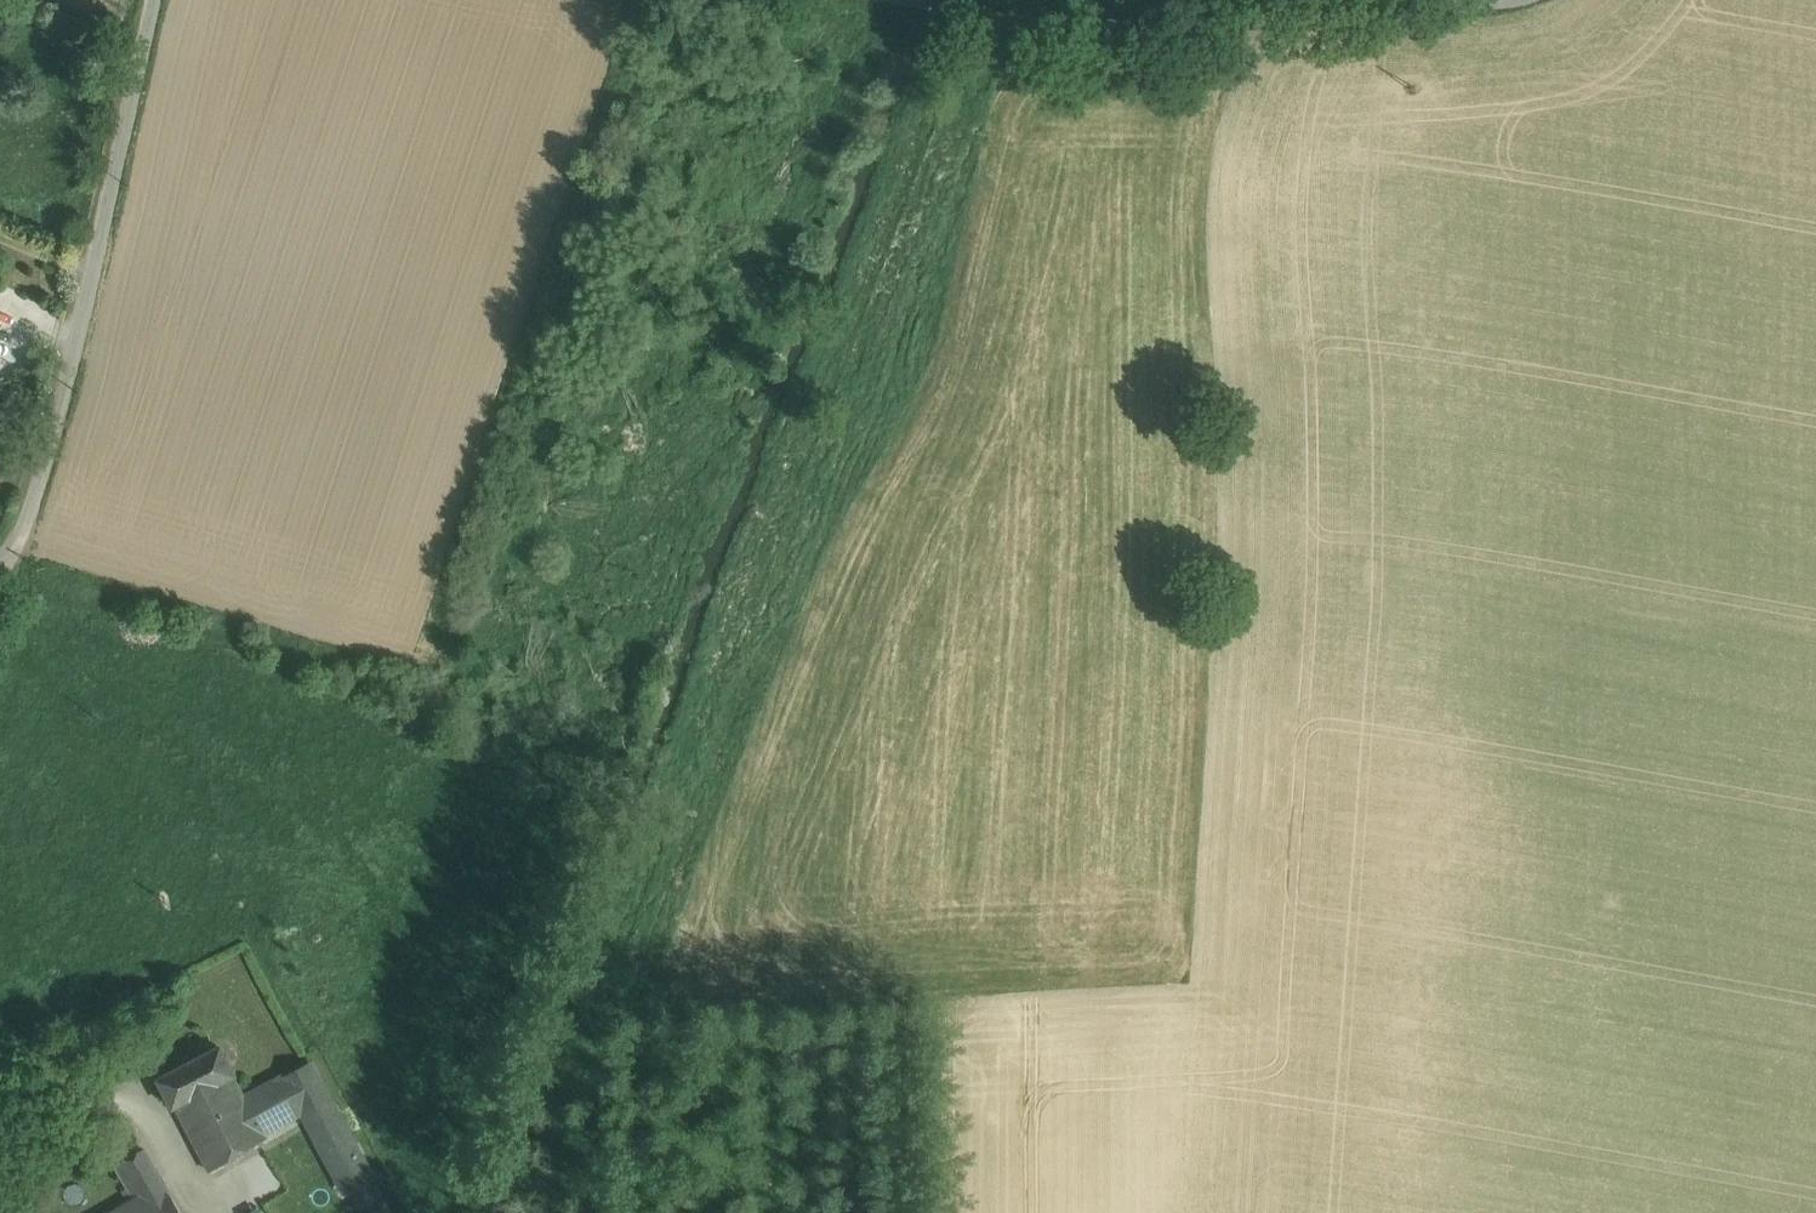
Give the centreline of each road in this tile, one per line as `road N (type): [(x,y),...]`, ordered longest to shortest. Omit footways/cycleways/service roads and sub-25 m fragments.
road 1 (unclassified): [(897,0),(1091,36),(1508,0)]
road 2 (unclassified): [(2,576),(87,299),(153,0)]

